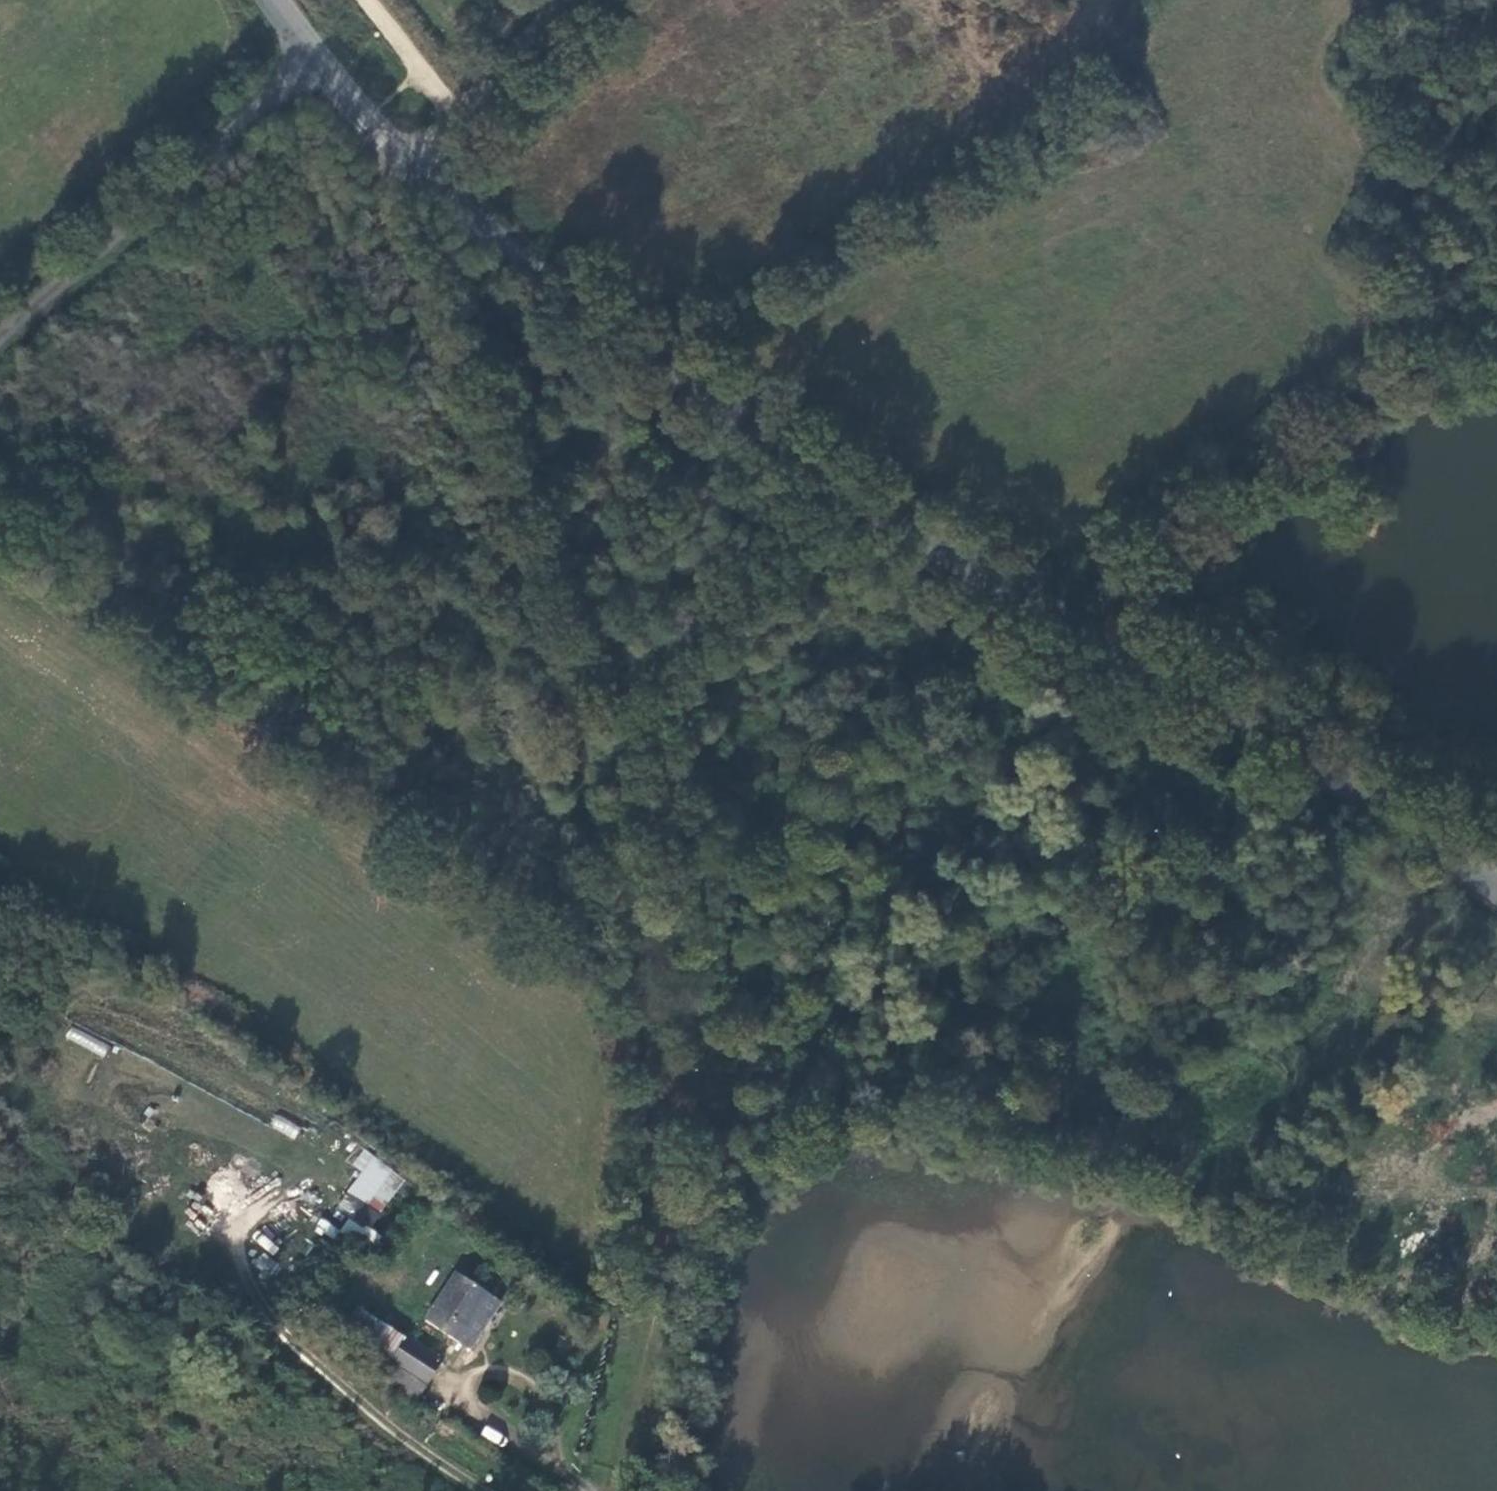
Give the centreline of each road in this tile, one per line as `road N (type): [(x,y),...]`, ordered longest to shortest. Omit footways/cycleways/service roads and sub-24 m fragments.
road 1 (tertiary): [(1496,886),(1303,754),(1002,590),(765,434),(540,270),(409,160),(315,55)]
road 2 (unclassified): [(315,55),(0,341)]

